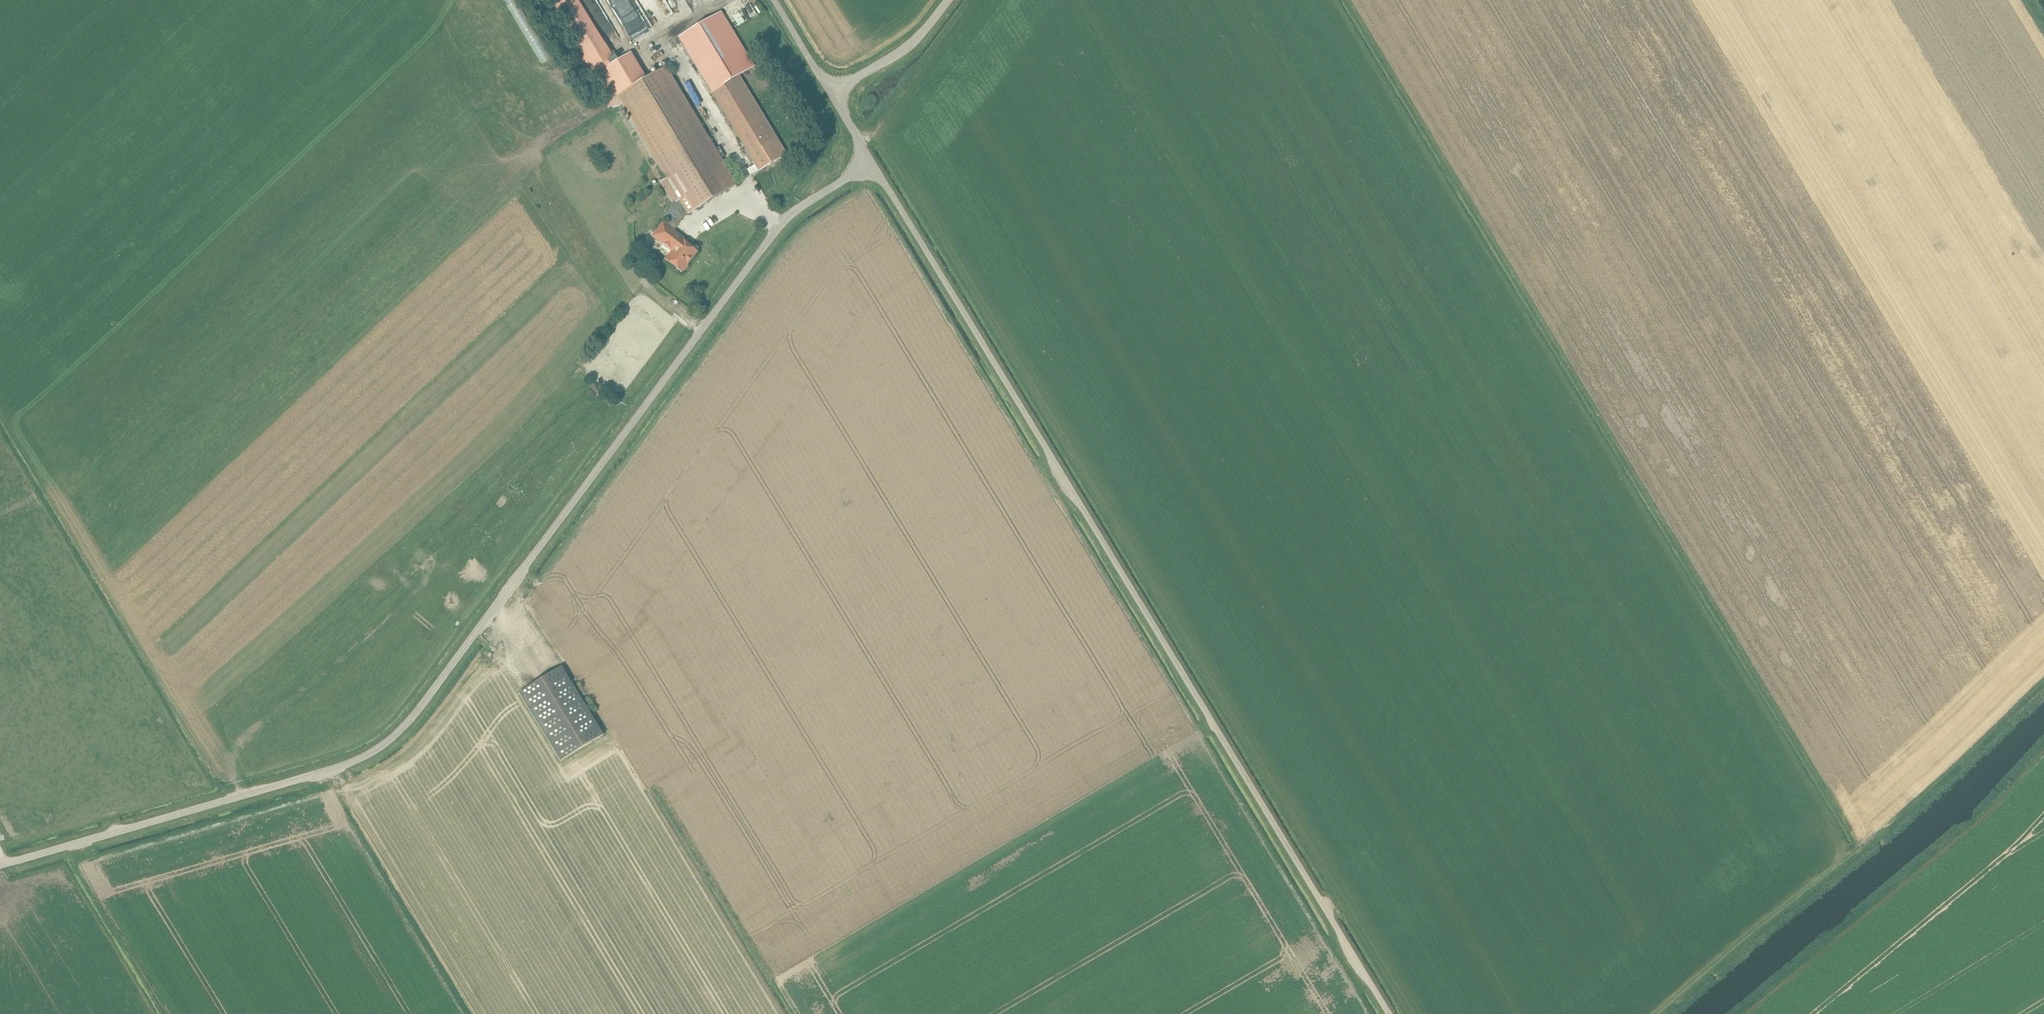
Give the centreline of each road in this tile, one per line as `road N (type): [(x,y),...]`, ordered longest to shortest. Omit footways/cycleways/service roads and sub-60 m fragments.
road 1 (unclassified): [(0,866),(349,764),(398,732),(791,212),(834,188),(866,155)]
road 2 (unclassified): [(1388,1013),(866,155)]
road 3 (track): [(120,831),(0,623)]
road 4 (unclassified): [(834,96),(920,37),(950,0)]

